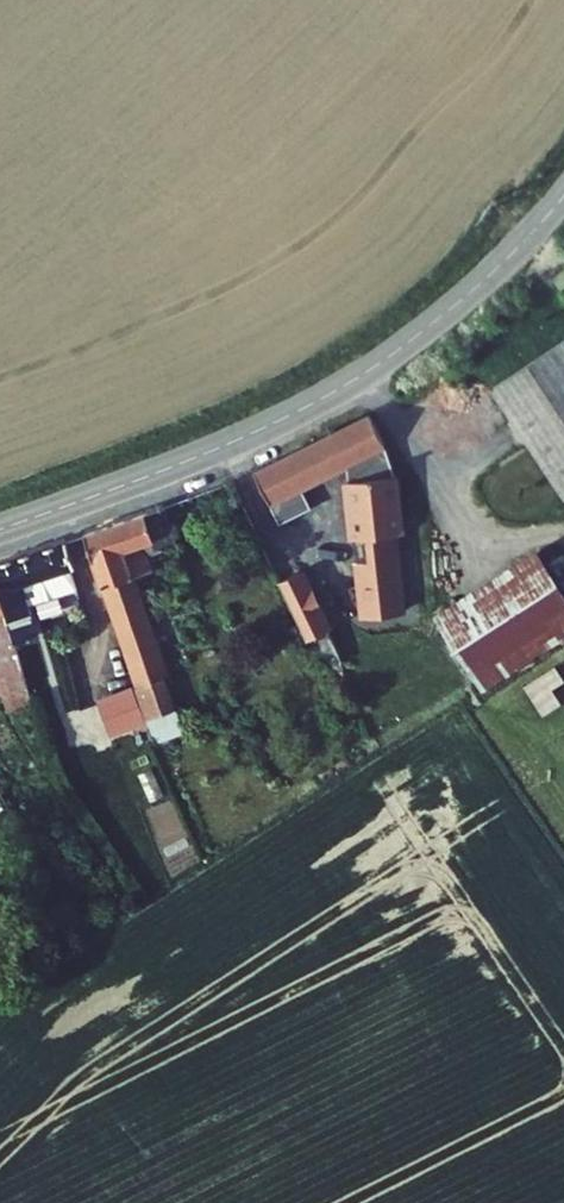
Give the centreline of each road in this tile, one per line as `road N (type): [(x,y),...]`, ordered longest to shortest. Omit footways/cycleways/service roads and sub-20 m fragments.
road 1 (tertiary): [(563,197),(465,297),(326,395),(226,445),(0,525)]

